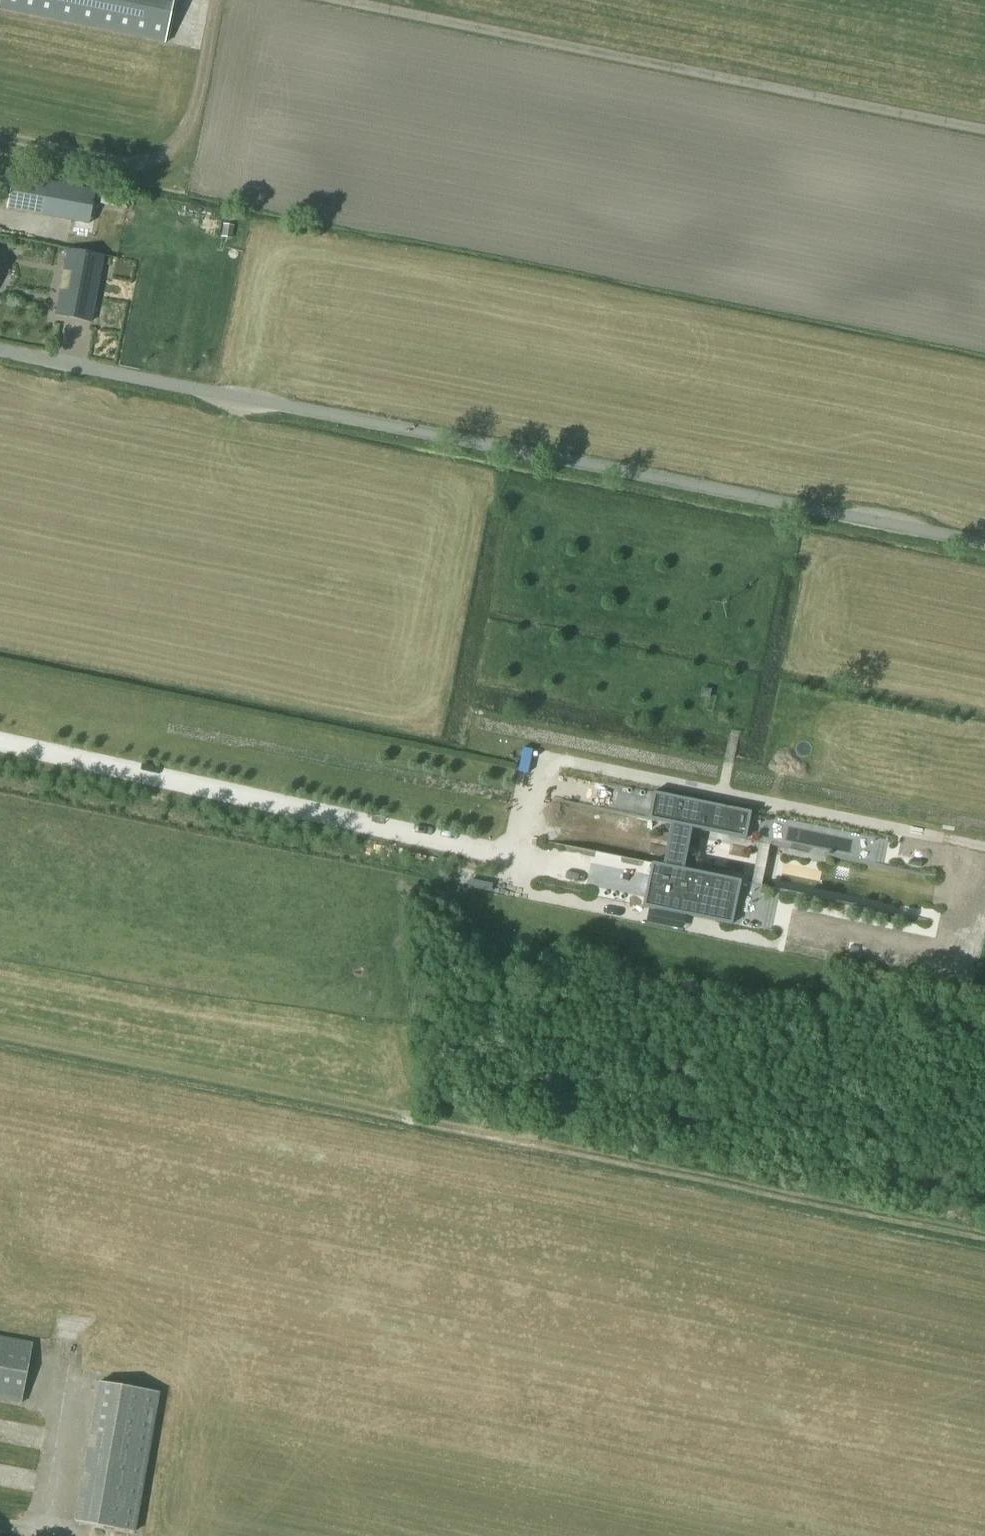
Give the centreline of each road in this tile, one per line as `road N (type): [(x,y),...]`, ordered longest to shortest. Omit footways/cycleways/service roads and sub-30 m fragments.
road 1 (unclassified): [(0,351),(984,545)]

